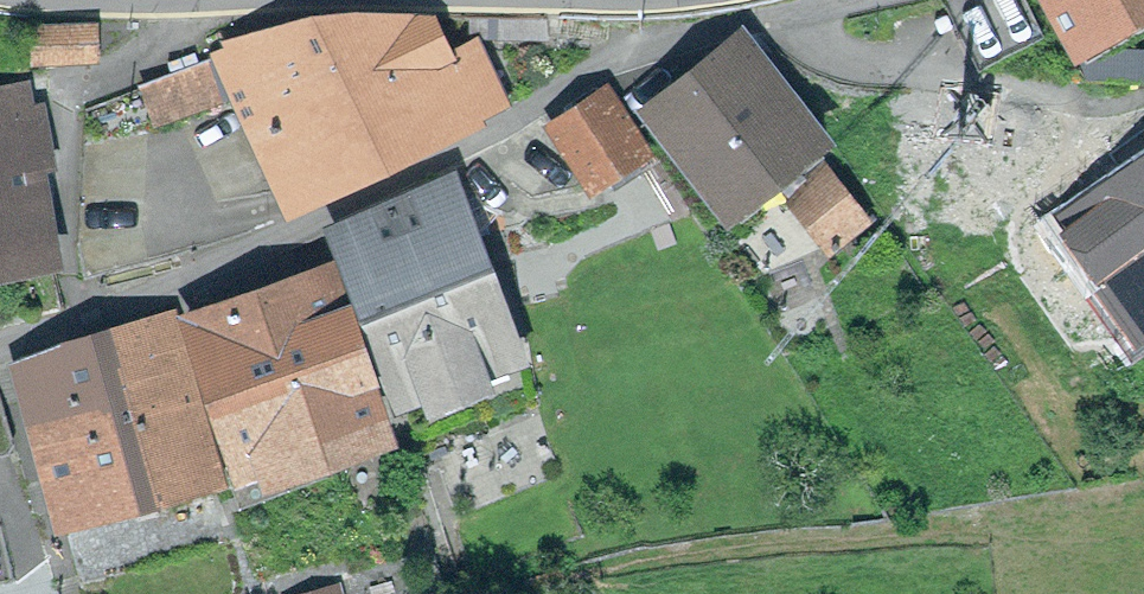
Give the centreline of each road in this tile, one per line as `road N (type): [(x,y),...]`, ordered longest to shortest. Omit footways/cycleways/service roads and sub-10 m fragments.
road 1 (residential): [(700,0),(669,38),(343,203),(79,321),(0,343)]

